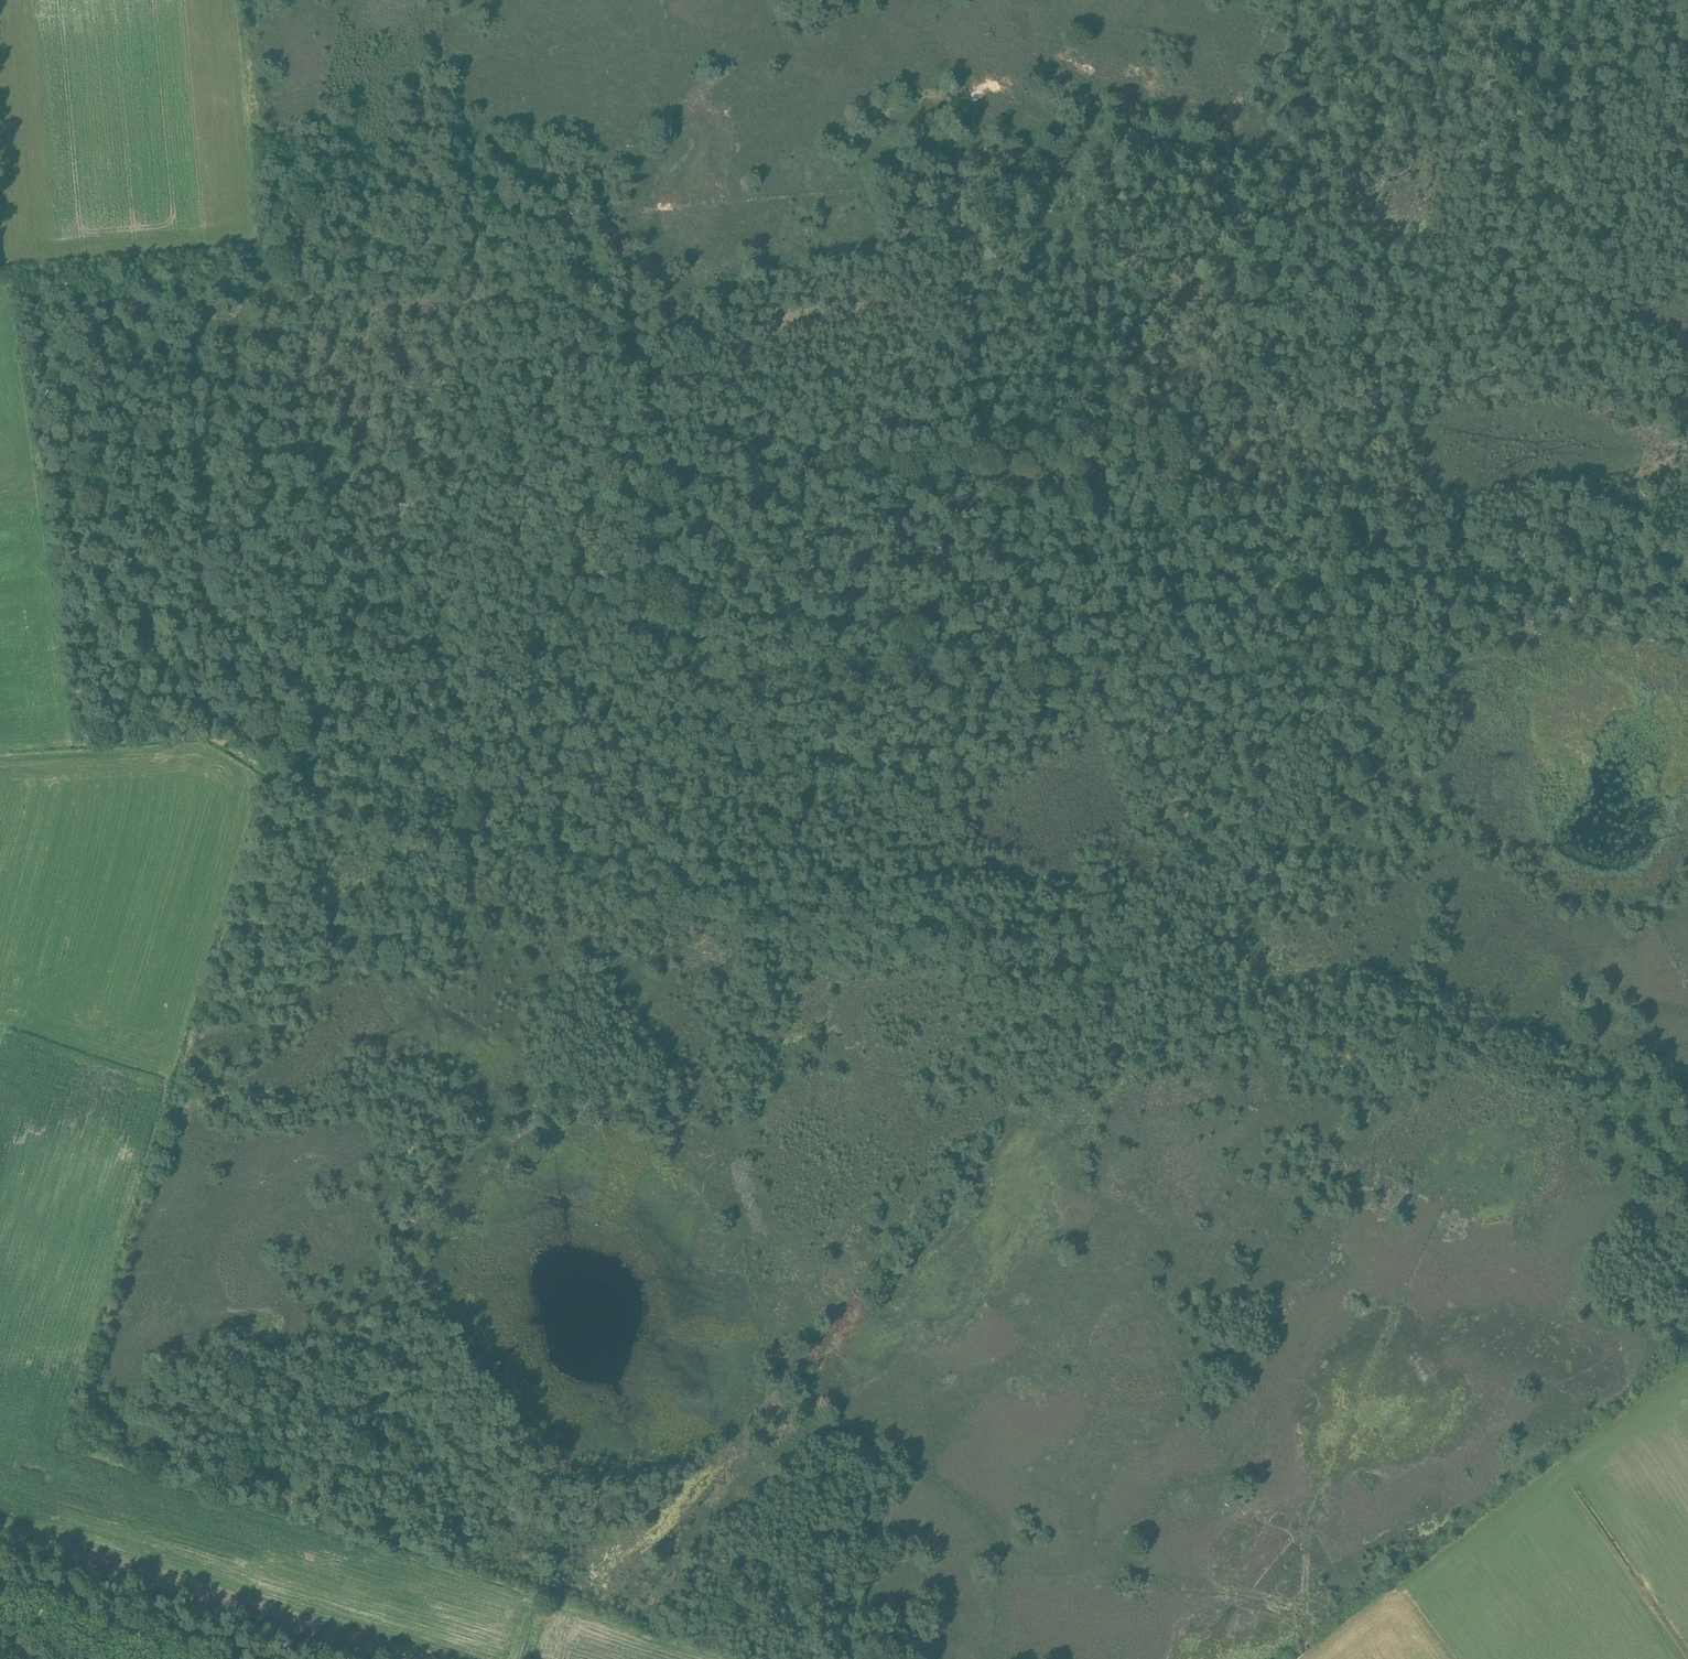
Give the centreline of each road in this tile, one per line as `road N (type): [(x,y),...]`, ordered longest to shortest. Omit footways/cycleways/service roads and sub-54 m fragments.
road 1 (tertiary): [(201,1658),(0,1597)]
road 2 (track): [(1304,133),(1296,0)]

